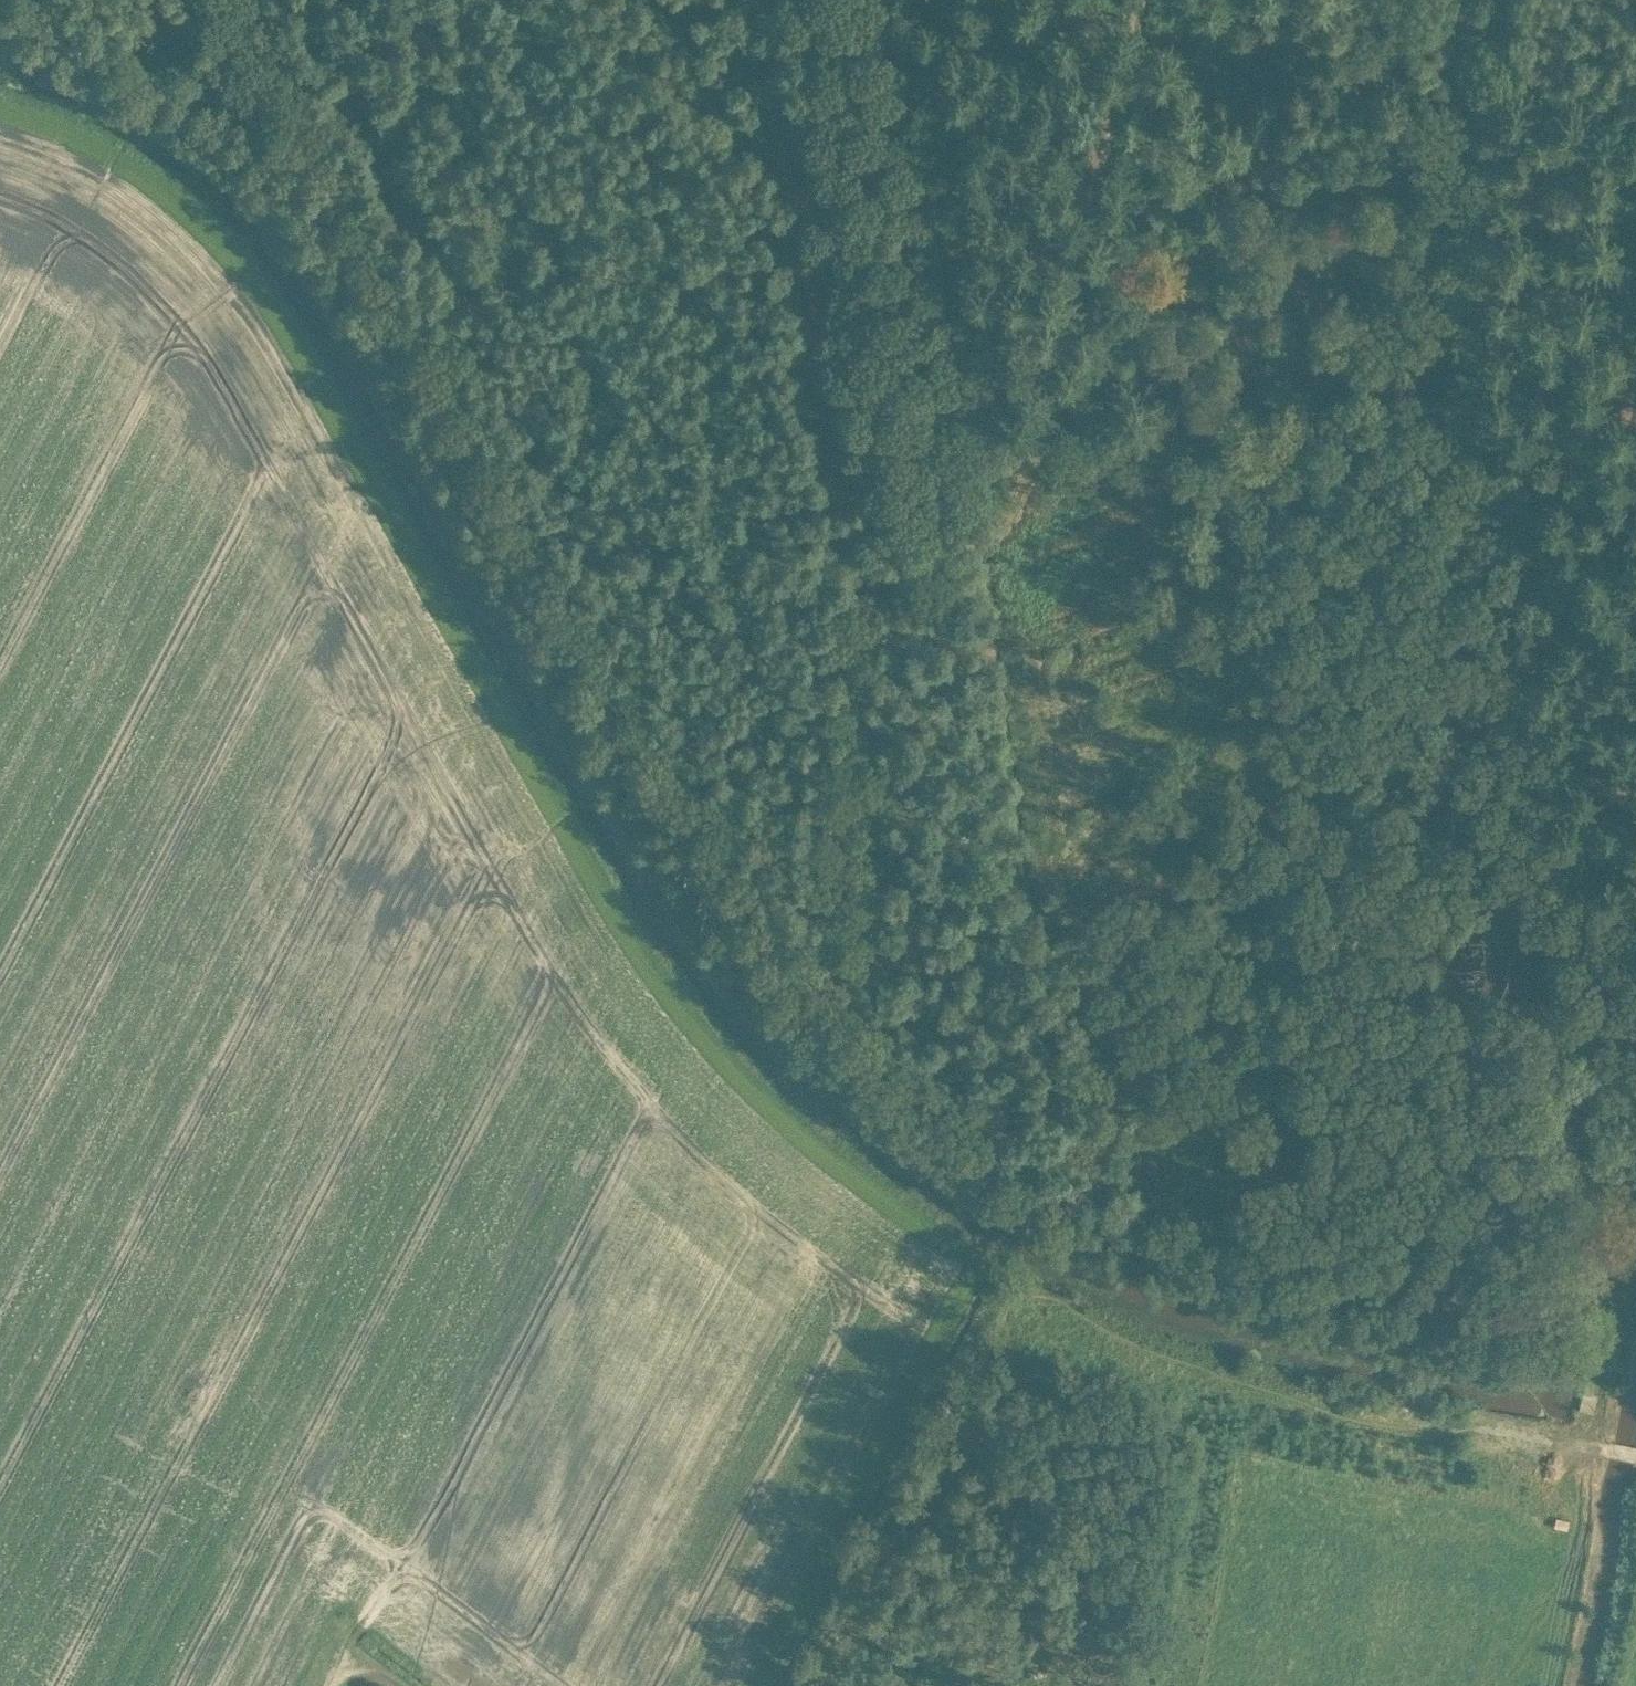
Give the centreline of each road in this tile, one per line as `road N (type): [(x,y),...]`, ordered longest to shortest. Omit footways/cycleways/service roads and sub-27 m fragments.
road 1 (track): [(751,0),(862,510),(834,931),(790,1003)]
road 2 (track): [(1592,1456),(1326,1413)]

